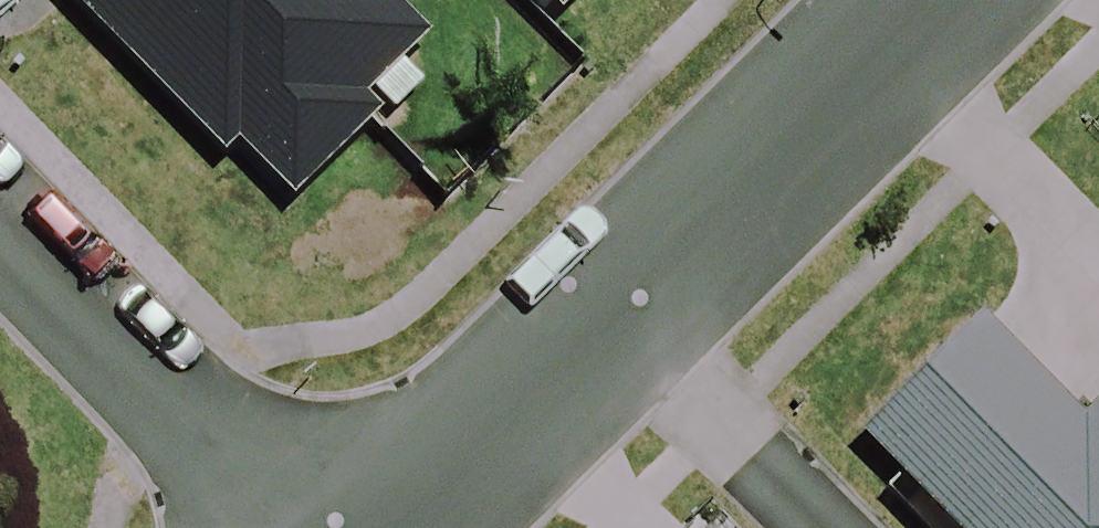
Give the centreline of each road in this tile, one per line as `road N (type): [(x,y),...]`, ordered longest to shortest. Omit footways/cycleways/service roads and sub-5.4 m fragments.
road 1 (residential): [(622,328),(950,0)]
road 2 (residential): [(267,527),(0,244)]
road 3 (residential): [(411,527),(622,328)]
road 4 (residential): [(622,328),(824,527)]

